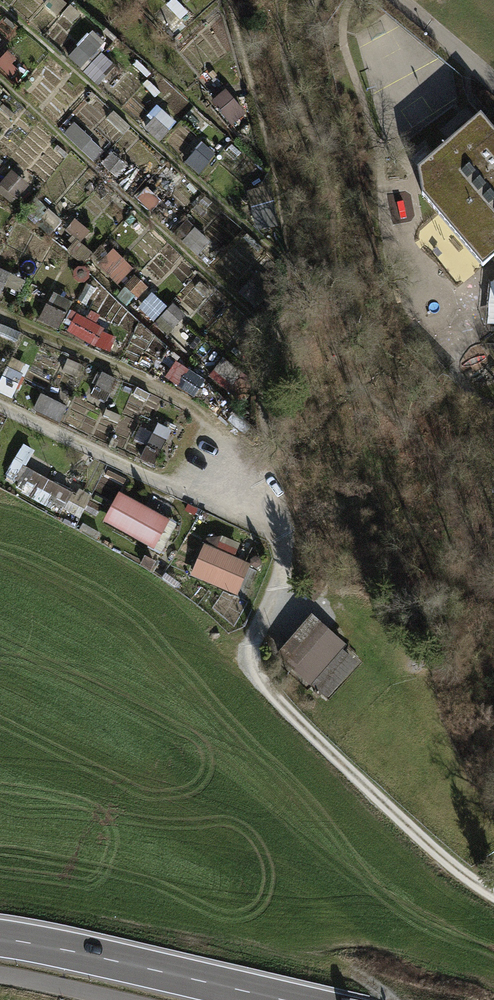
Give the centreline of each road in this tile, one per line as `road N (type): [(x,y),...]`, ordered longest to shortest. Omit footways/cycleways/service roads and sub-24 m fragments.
road 1 (primary): [(284,999),(0,938)]

